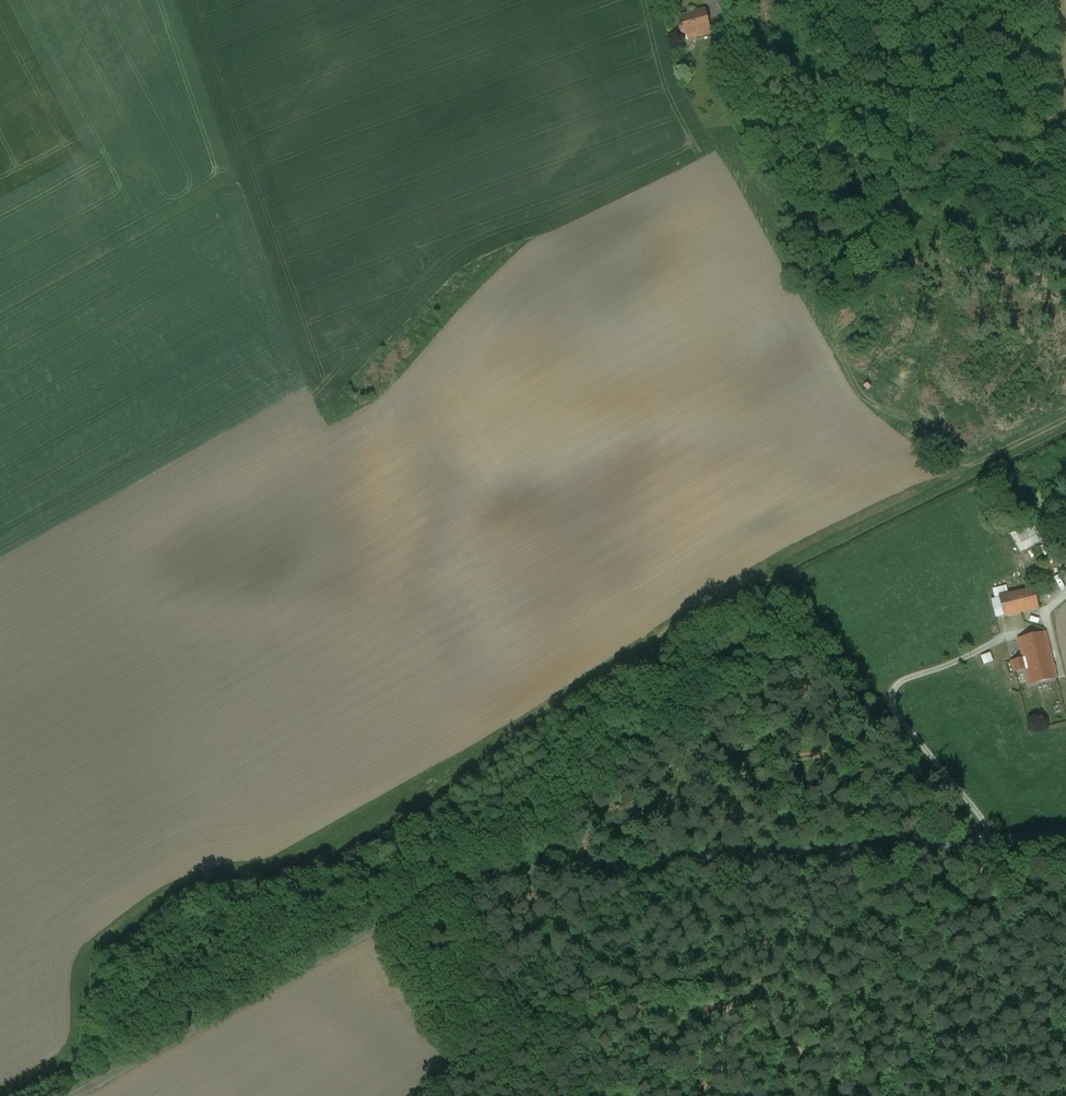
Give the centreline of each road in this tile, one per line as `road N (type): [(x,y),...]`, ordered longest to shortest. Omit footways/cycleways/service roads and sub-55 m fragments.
road 1 (unclassified): [(76,1095),(390,923),(493,879),(1065,834)]
road 2 (track): [(1065,420),(952,476)]

